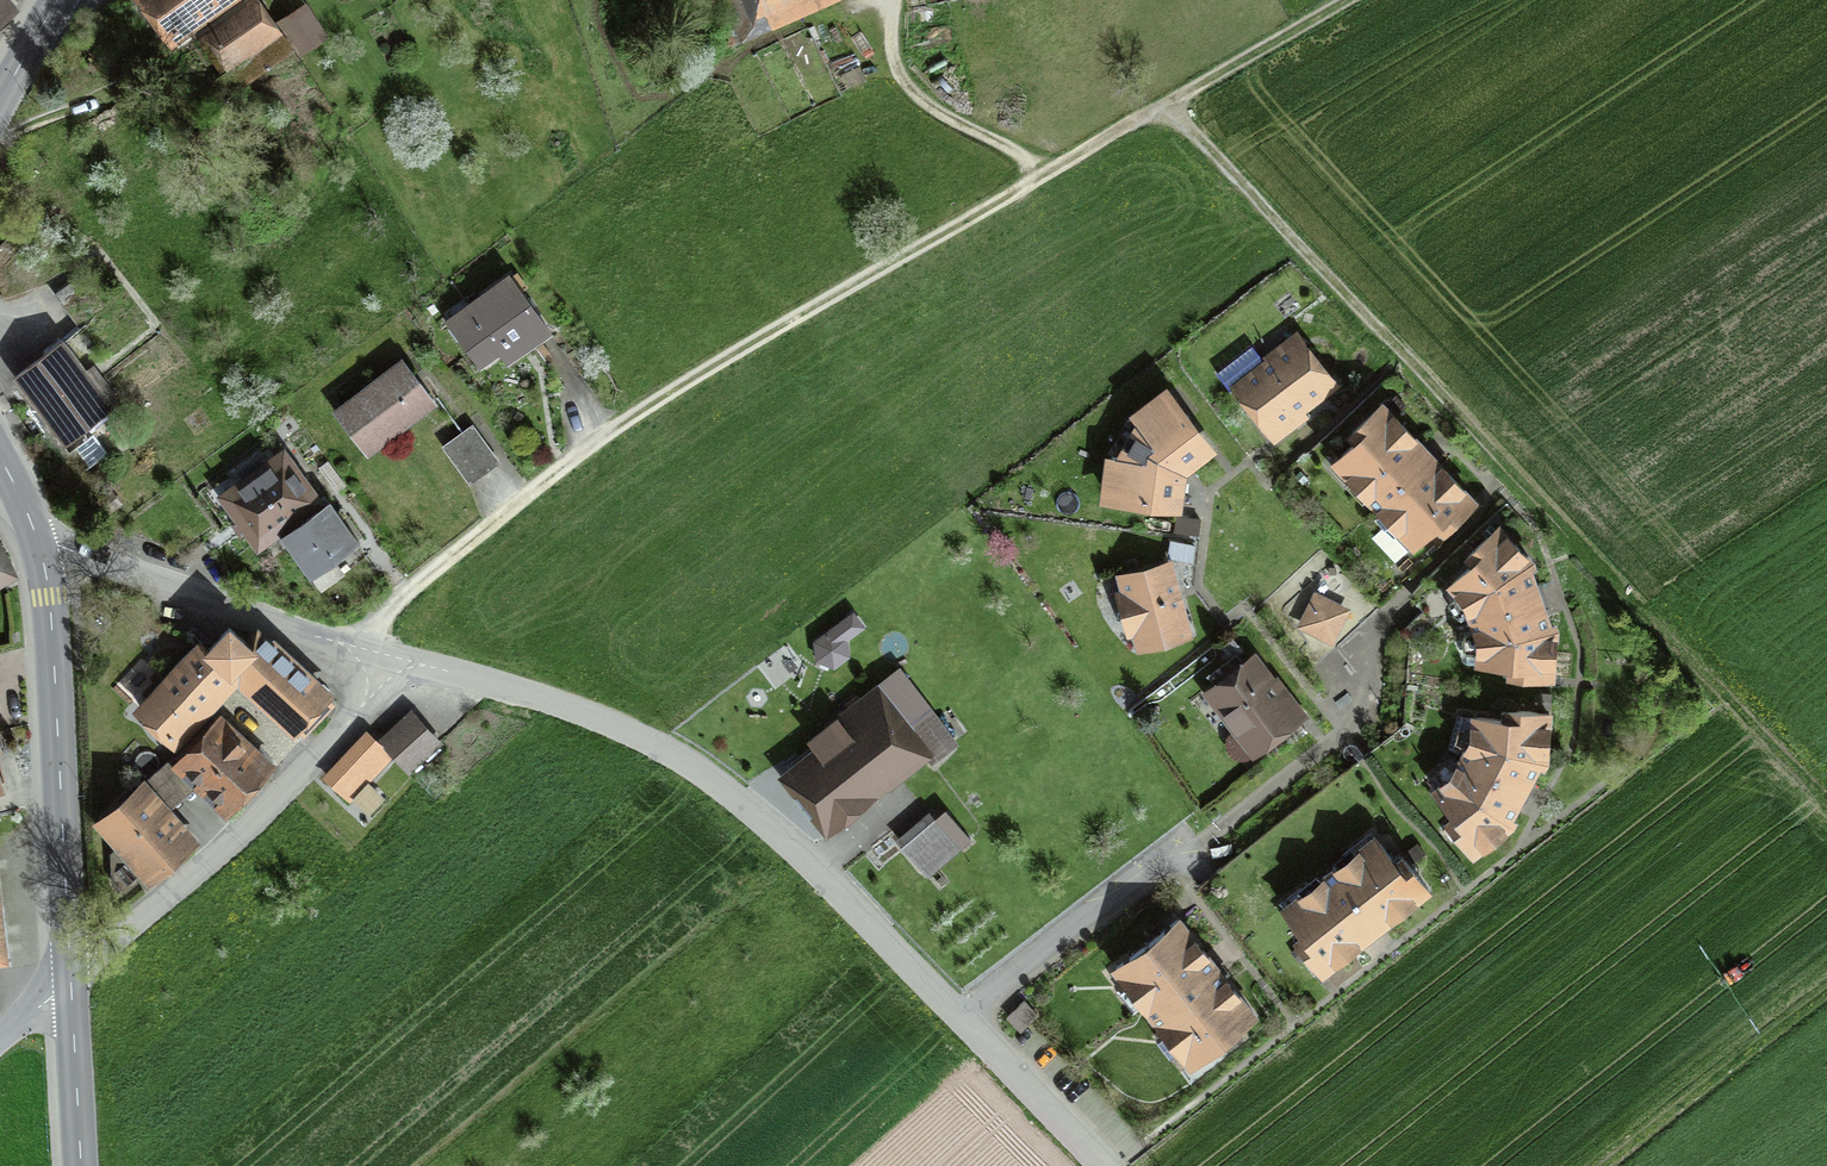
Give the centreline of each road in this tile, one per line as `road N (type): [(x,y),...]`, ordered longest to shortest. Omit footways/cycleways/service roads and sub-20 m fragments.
road 1 (residential): [(371,653),(397,597),(673,385),(1167,109)]
road 2 (unclassified): [(1102,1165),(745,811),(631,732),(371,653)]
road 3 (track): [(1369,0),(1167,109),(1574,551)]
road 4 (residential): [(70,980),(356,713),(371,653)]
road 5 (secondary): [(39,542),(49,601),(70,980)]
road 6 (track): [(1826,816),(1574,551)]
road 7 (unclassified): [(371,653),(39,542)]
road 8 (track): [(1826,994),(1609,1165)]
road 9 (track): [(897,0),(892,44),(909,86),(1042,175)]
road 10 (secondary): [(70,980),(81,1165)]

